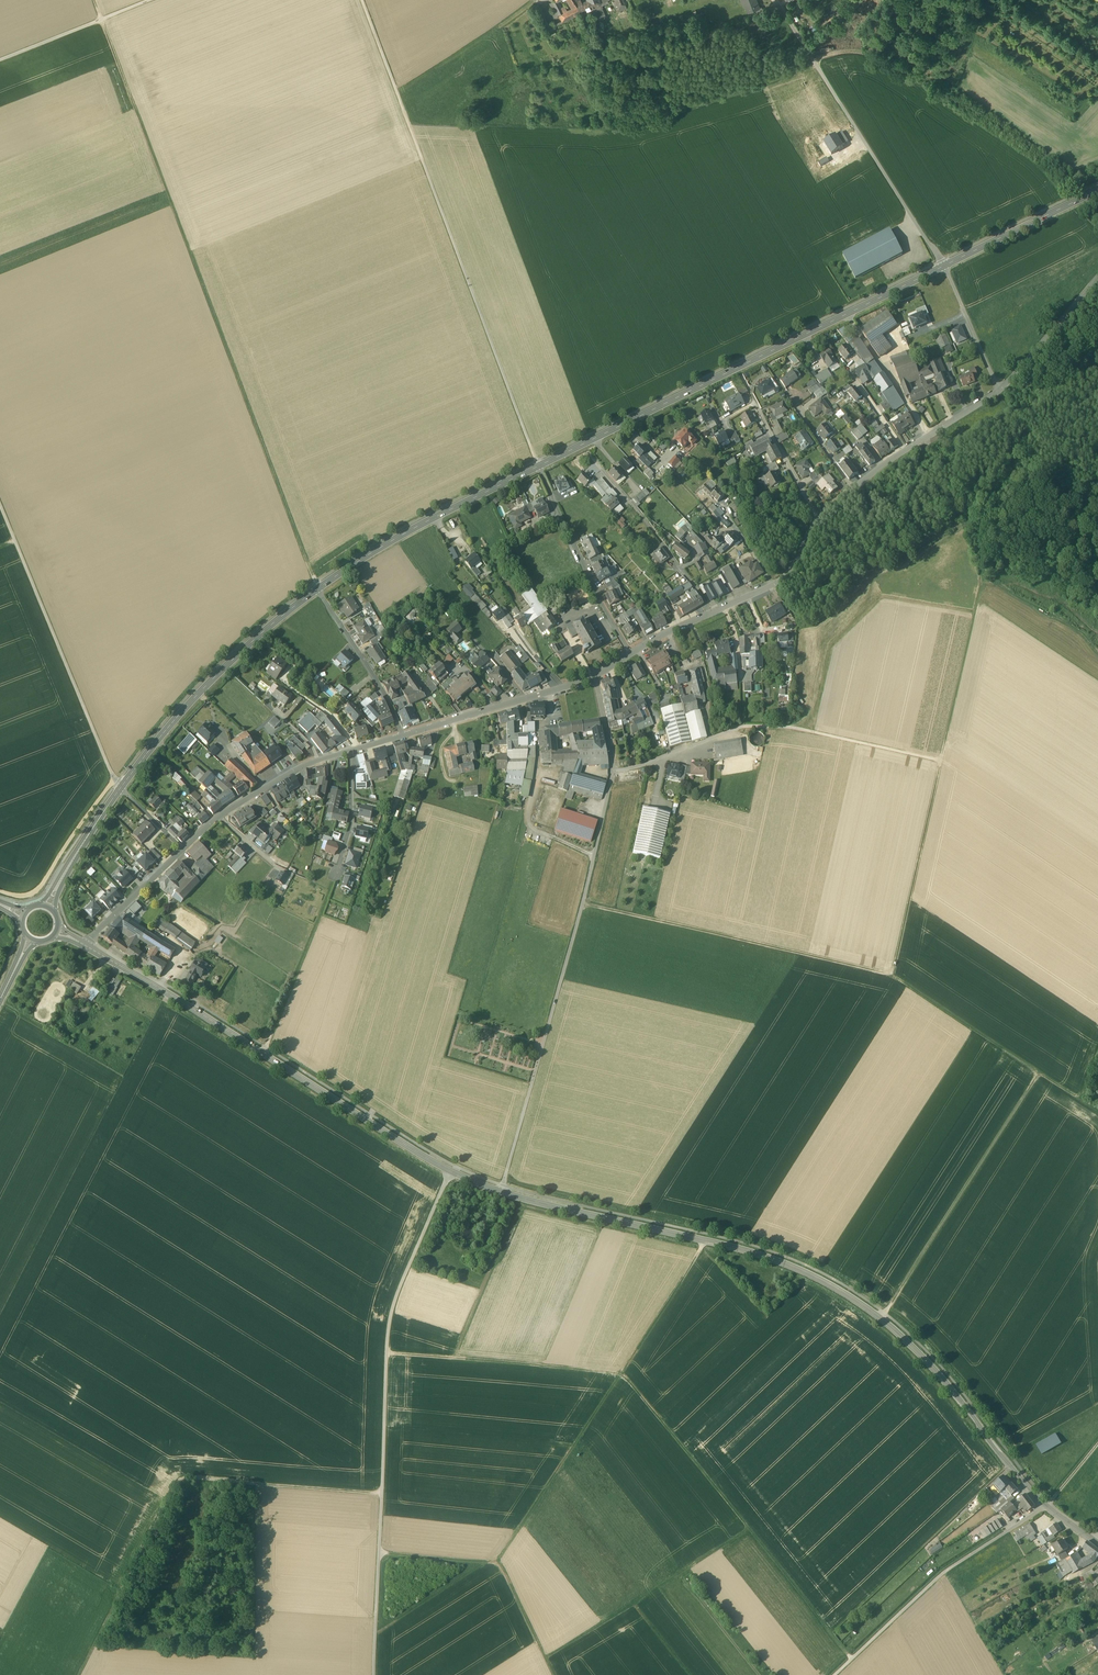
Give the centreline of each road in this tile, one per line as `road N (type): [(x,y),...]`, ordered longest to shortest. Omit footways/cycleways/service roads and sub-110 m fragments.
road 1 (tertiary): [(86,945),(454,1173),(525,1199),(748,1252),(840,1290),(926,1359),(1041,1500),(1093,1539)]
road 2 (track): [(94,0),(317,589)]
road 3 (track): [(897,977),(978,606),(971,522),(1014,472),(1022,449),(1018,419),(999,390)]
road 4 (track): [(502,1561),(623,1371),(851,1660)]
road 5 (track): [(584,904),(897,977),(1097,1109)]
road 6 (track): [(374,1674),(391,1312),(443,1185),(459,1168)]
road 7 (track): [(363,0),(539,466)]
road 8 (track): [(78,1674),(177,1484),(382,1494)]
road 9 (secondary): [(945,267),(582,445)]
road 10 (track): [(706,1241),(623,1371),(386,1353)]
road 11 (track): [(814,62),(855,54),(891,67),(1044,168),(1073,203)]
road 12 (track): [(120,788),(0,505)]
road 13 (track): [(584,904),(503,1186)]
road 14 (track): [(880,1317),(1039,1071)]
road 15 (secondary): [(317,589),(215,677),(120,788)]
road 16 (unclassified): [(945,267),(799,38)]
road 17 (secondary): [(539,466),(317,589)]
road 18 (track): [(379,1552),(502,1561),(556,1674)]
road 19 (track): [(548,1658),(750,1530)]
road 20 (residential): [(582,445),(713,612)]
road 21 (residential): [(404,735),(303,766),(221,816)]
road 22 (track): [(336,876),(267,1055)]
road 23 (residential): [(613,774),(745,726),(793,727)]
road 24 (track): [(0,890),(20,898),(40,889),(115,779)]
road 25 (residential): [(317,589),(404,735)]
road 26 (secondary): [(1097,191),(945,267)]
road 27 (residential): [(564,687),(404,735)]
road 28 (track): [(401,97),(536,0)]
road 29 (track): [(150,0),(0,60)]
road 30 (track): [(793,727),(944,763)]
road 31 (residential): [(747,385),(819,522)]
road 32 (residential): [(561,517),(632,654)]
road 33 (track): [(817,67),(677,118)]
road 34 (residential): [(1097,278),(999,390)]
road 35 (track): [(943,1573),(835,1674)]
road 36 (track): [(511,1224),(454,1358)]
road 37 (residential): [(819,522),(789,574),(713,612)]
road 38 (secondary): [(120,788),(47,907)]
road 39 (residential): [(183,849),(86,945)]
road 40 (residential): [(999,390),(945,267)]
road 41 (track): [(594,856),(528,822),(545,767)]
road 42 (track): [(761,1674),(681,1574)]

